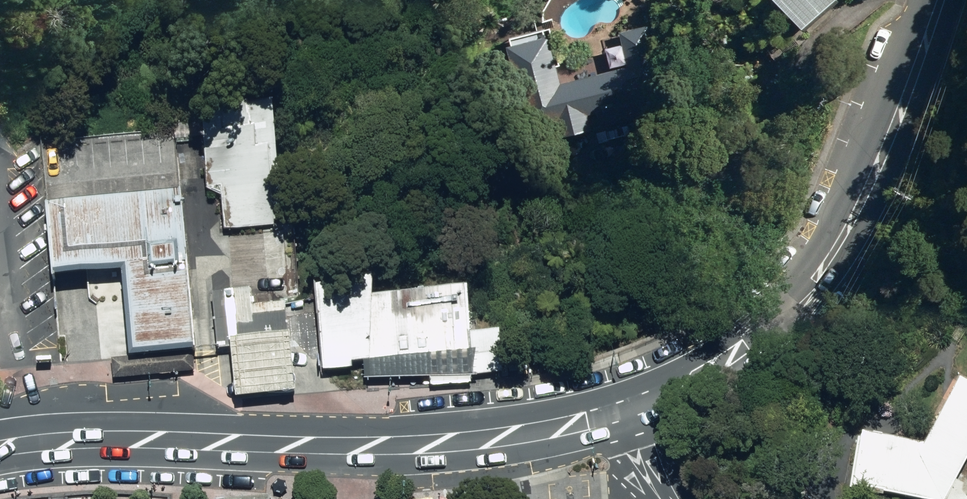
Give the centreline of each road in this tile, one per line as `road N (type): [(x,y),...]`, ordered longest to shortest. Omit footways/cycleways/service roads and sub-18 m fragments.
road 1 (secondary): [(0,450),(159,441),(396,447),(494,439),(620,412)]
road 2 (secondary): [(620,412),(709,363),(775,313),(822,259),(876,165),(935,0)]

